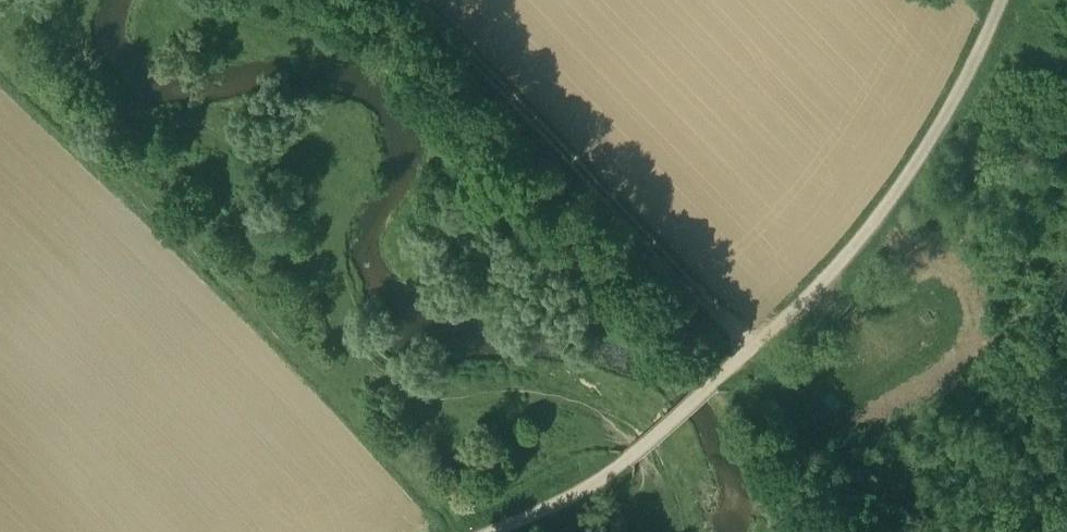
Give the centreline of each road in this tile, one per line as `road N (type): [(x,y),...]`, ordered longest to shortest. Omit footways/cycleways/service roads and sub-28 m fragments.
road 1 (unclassified): [(490,531),(624,462),(716,388),(931,127),(992,0)]
road 2 (track): [(757,339),(403,0)]

